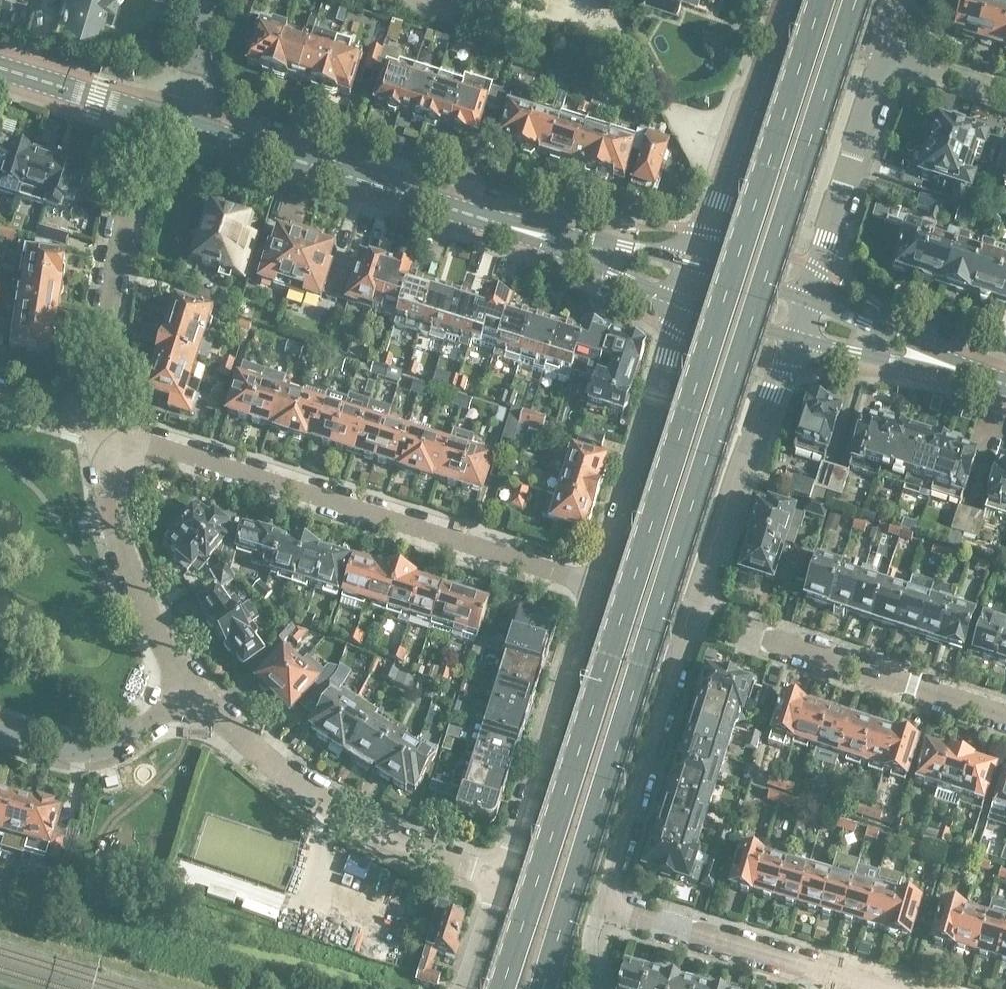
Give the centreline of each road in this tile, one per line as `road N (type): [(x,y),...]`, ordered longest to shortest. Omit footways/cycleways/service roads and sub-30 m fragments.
road 1 (primary): [(823,0),(499,988)]
road 2 (primary): [(542,988),(857,0)]
road 3 (residential): [(884,988),(616,907),(631,832),(701,617)]
road 4 (residential): [(602,587),(99,429)]
road 5 (residential): [(507,874),(426,854),(339,815),(249,751),(193,691)]
road 6 (primary): [(181,123),(500,224)]
road 7 (residential): [(99,429),(109,299),(147,112)]
road 8 (residential): [(1005,718),(701,617)]
road 9 (residential): [(602,587),(507,874)]
road 10 (residential): [(684,303),(602,587)]
road 11 (residential): [(701,617),(797,338)]
road 12 (residential): [(193,691),(136,590),(102,469),(99,429)]
road 13 (residential): [(695,264),(780,21)]
road 14 (residential): [(810,301),(886,59)]
road 15 (primary): [(797,338),(1005,385)]
road 16 (residential): [(193,691),(121,741),(91,751),(0,732)]
road 17 (primary): [(1005,384),(810,301)]
road 18 (primary): [(500,224),(684,303)]
road 19 (primary): [(695,264),(500,224)]
road 20 (primary): [(0,67),(147,112)]
road 21 (residential): [(208,0),(181,123)]
road 22 (residential): [(886,59),(1005,94)]
road 23 (residential): [(466,988),(507,874)]
road 24 (primary): [(810,301),(695,264)]

